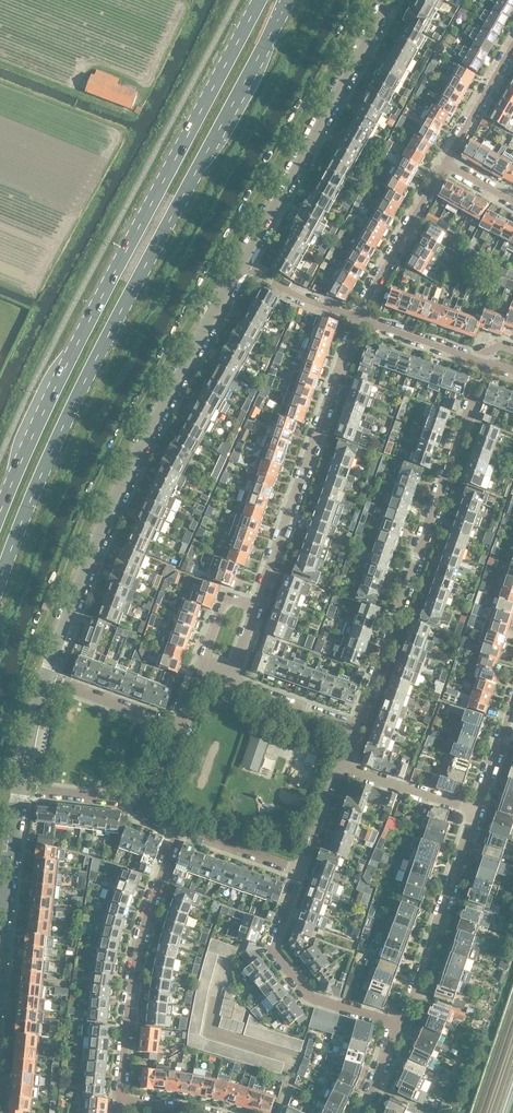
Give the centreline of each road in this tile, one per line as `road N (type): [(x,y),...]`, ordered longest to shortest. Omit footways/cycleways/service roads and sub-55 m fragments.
road 1 (primary): [(0,577),(43,468),(287,0)]
road 2 (primary): [(258,0),(76,341),(0,507)]
road 3 (tertiary): [(41,675),(160,407),(242,263)]
road 4 (residential): [(357,717),(484,361)]
road 5 (residential): [(257,605),(357,317)]
road 6 (tertiary): [(242,263),(390,0)]
road 7 (residential): [(122,1097),(136,957),(179,832)]
road 8 (residential): [(401,1024),(308,994),(274,950),(302,874)]
road 9 (residential): [(401,1024),(475,813)]
road 10 (residential): [(357,317),(445,163)]
road 11 (tertiary): [(0,953),(19,784)]
road 12 (residential): [(179,723),(41,675)]
road 13 (residential): [(475,813),(340,765)]
road 14 (residential): [(445,163),(512,45)]
road 15 (residential): [(151,802),(19,784)]
road 16 (residential): [(357,717),(232,675)]
road 17 (residential): [(302,874),(179,832)]
road 18 (track): [(0,63),(121,110)]
road 19 (residential): [(357,317),(242,263)]
road 20 (residential): [(476,358),(357,317)]
road 21 (residential): [(475,813),(512,699)]

